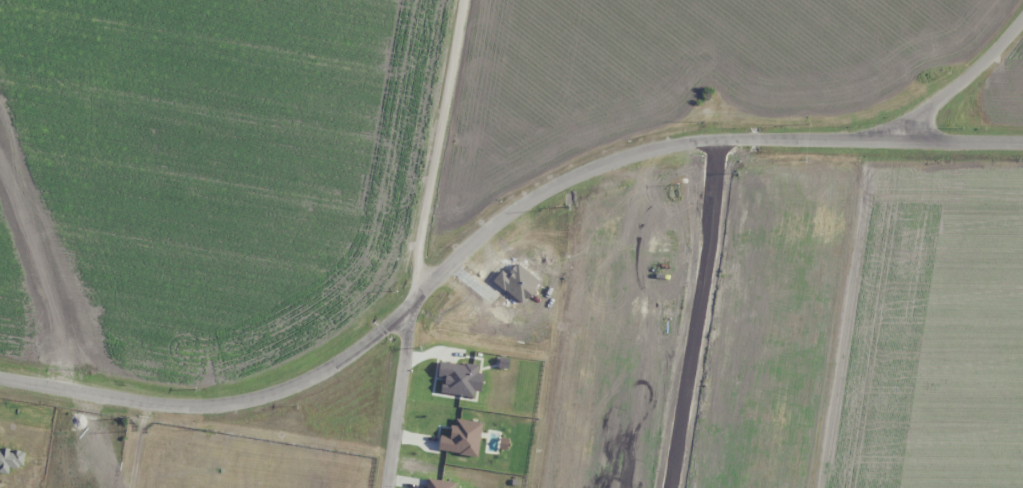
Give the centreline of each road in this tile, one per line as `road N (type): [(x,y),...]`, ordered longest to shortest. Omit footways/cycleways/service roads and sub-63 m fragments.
road 1 (residential): [(0,379),(189,408),(268,398),(336,370),(483,236),(555,188),(635,155),(712,147),(1022,147)]
road 2 (residential): [(389,487),(463,0)]
road 3 (residential): [(897,145),(1022,7)]

